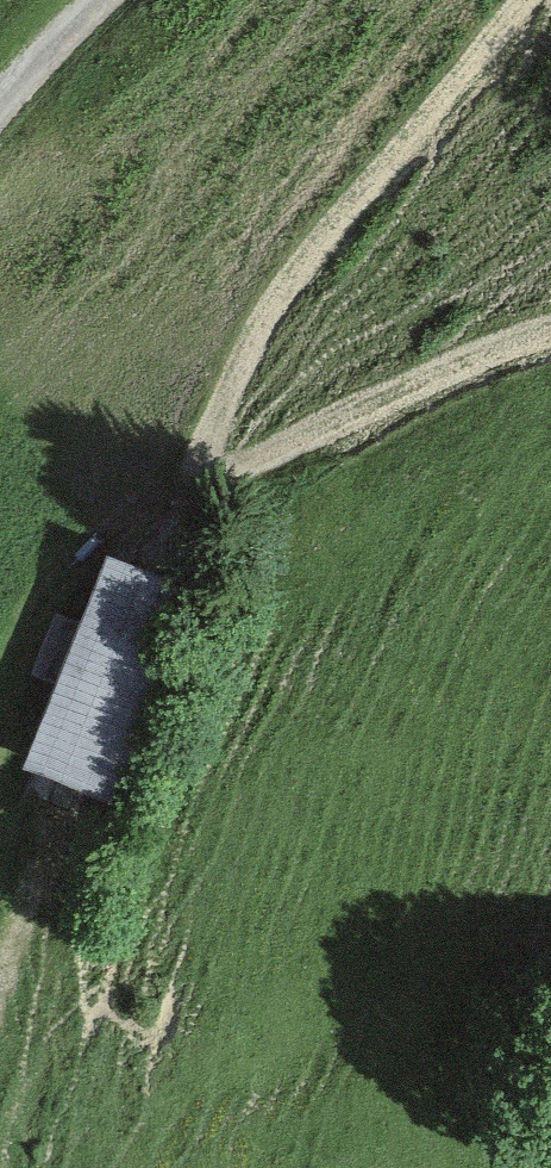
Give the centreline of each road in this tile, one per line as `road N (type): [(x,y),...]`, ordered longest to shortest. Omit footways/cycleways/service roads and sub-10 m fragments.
road 1 (track): [(550,4),(216,396),(119,467),(42,578),(0,692)]
road 2 (track): [(0,983),(59,808)]
road 3 (track): [(0,106),(94,0)]

